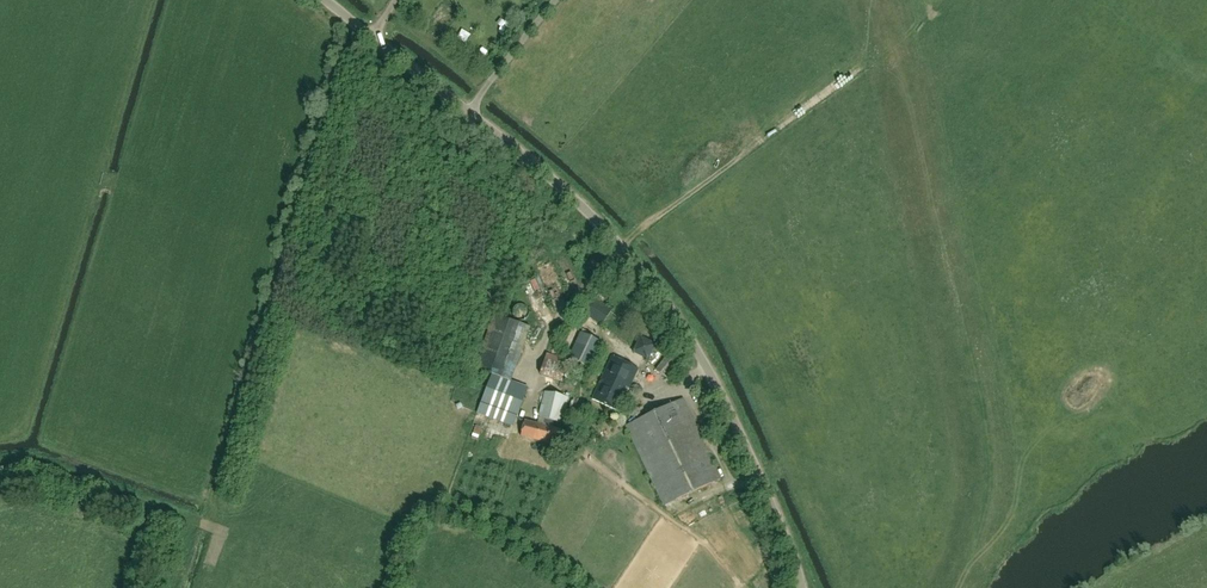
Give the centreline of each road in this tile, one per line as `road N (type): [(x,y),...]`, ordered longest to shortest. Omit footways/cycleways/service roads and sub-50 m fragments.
road 1 (unclassified): [(803,587),(741,433),(663,299),(579,203),(325,0)]
road 2 (track): [(620,247),(860,67)]

